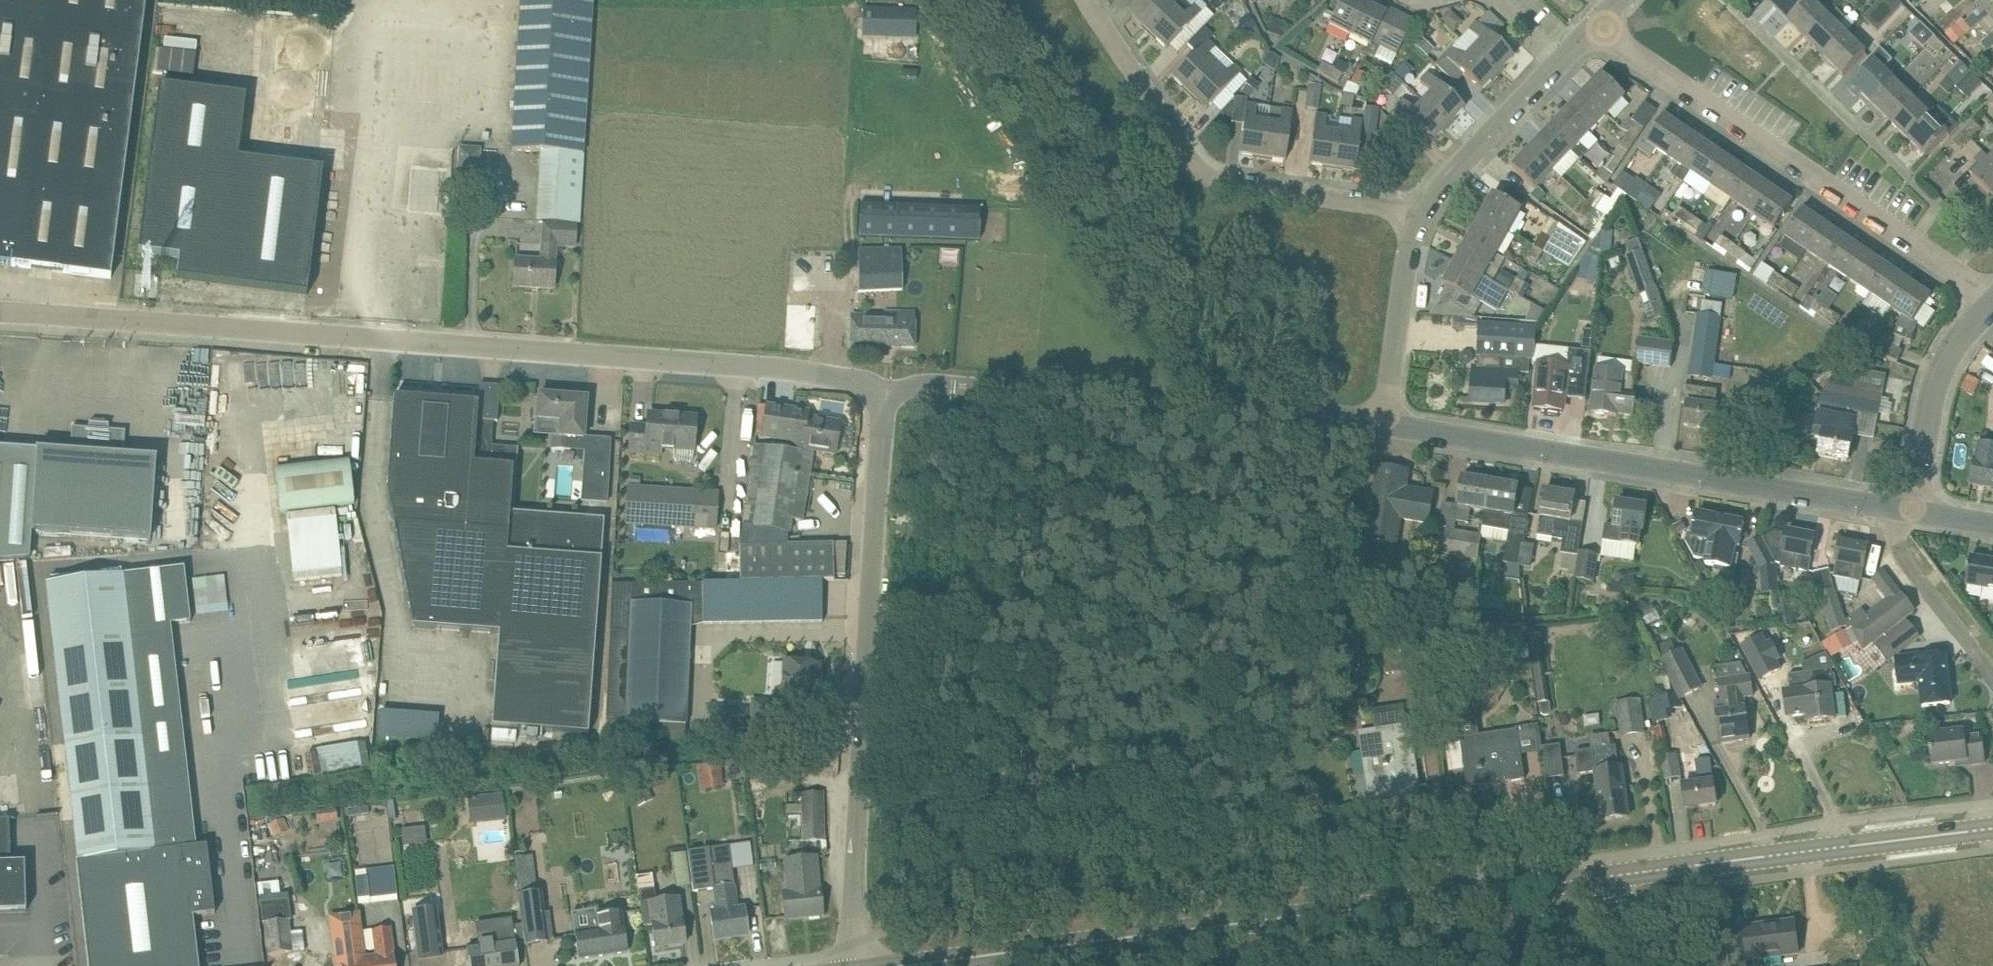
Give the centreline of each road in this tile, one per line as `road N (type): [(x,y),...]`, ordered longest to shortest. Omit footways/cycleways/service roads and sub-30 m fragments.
road 1 (unclassified): [(887,384),(0,320)]
road 2 (tertiary): [(905,965),(1611,875)]
road 3 (unclassified): [(854,965),(887,384)]
road 4 (residential): [(1888,509),(1385,428)]
road 5 (unclassified): [(1385,428),(887,384)]
road 6 (residential): [(1992,291),(1598,28)]
road 7 (residential): [(1425,213),(1210,171),(1142,84),(1098,0)]
road 8 (tertiary): [(1611,875),(1992,829)]
road 9 (residential): [(1385,428),(1411,244),(1425,213)]
road 10 (residential): [(1919,512),(1948,370),(1992,316)]
road 11 (residential): [(1425,213),(1560,65)]
road 12 (residential): [(1992,673),(1916,572),(1888,509)]

